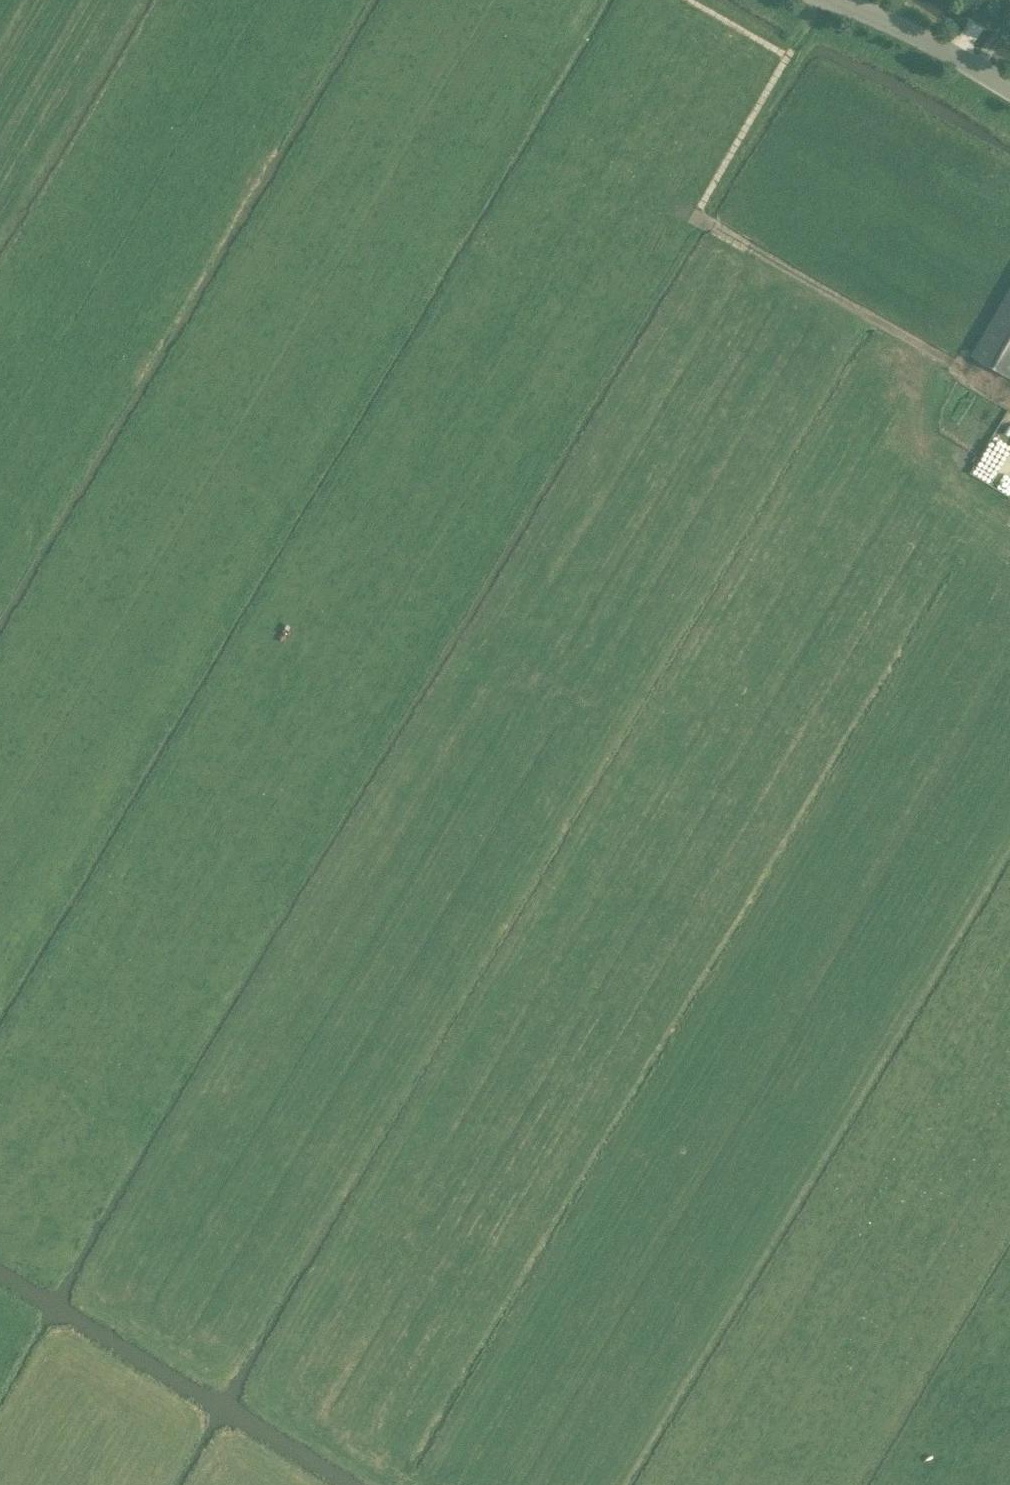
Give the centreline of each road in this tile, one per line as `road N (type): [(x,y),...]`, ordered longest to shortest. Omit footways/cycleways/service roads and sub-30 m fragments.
road 1 (track): [(696,212),(788,57),(689,0)]
road 2 (tertiary): [(1009,89),(839,0)]

